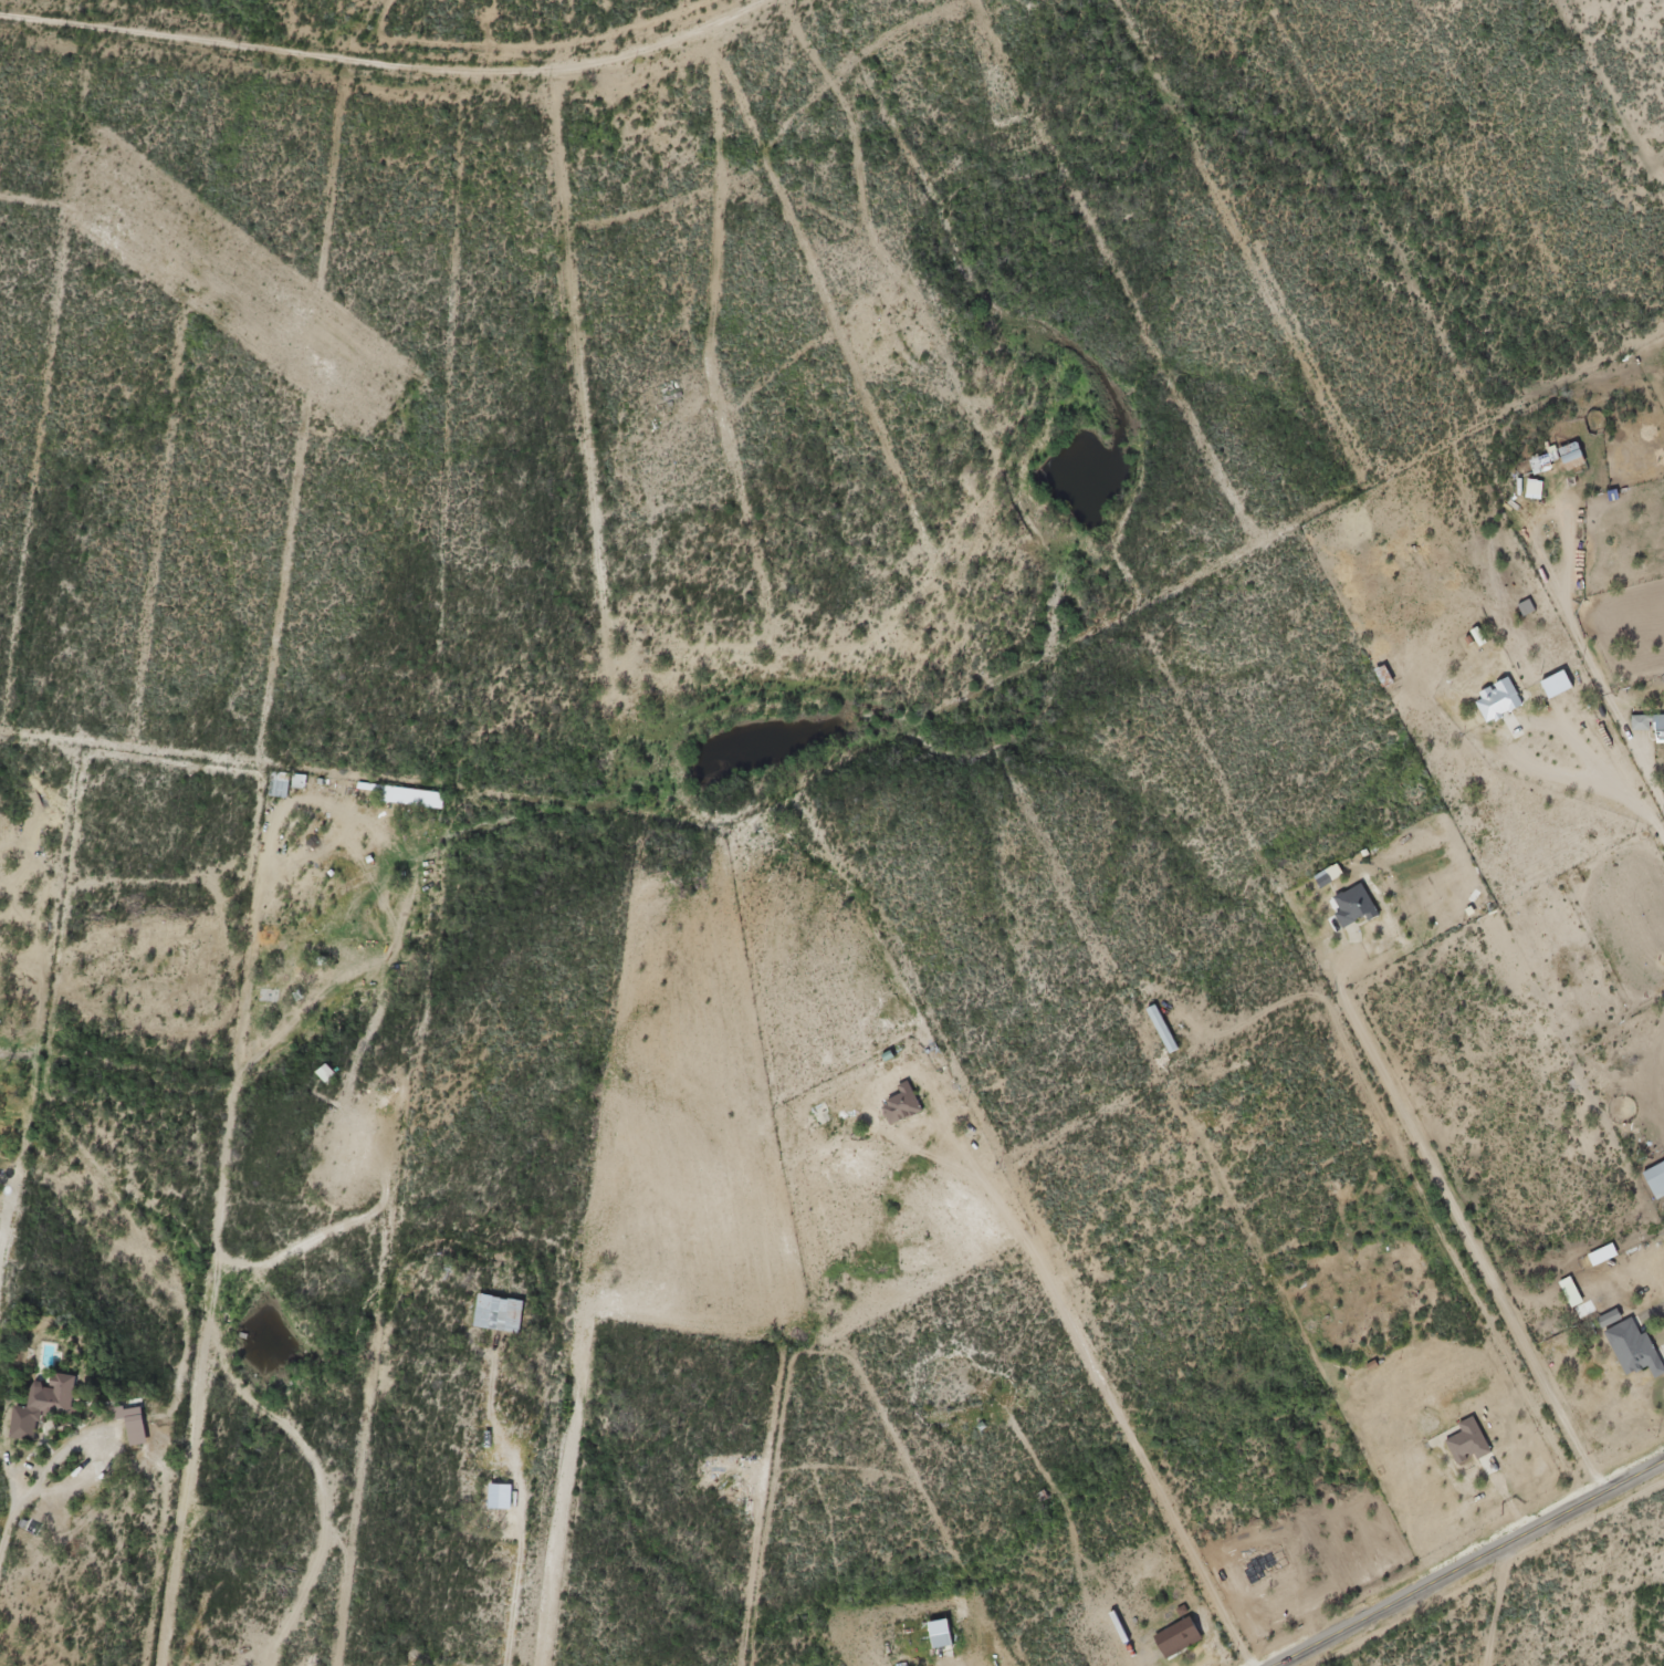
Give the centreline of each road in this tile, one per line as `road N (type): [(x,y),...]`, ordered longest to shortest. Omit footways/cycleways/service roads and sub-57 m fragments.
road 1 (tertiary): [(1663,1464),(1282,1665)]
road 2 (track): [(1663,196),(1649,194),(1609,150),(1552,0)]
road 3 (track): [(0,1443),(12,1467),(15,1517),(0,1568)]

